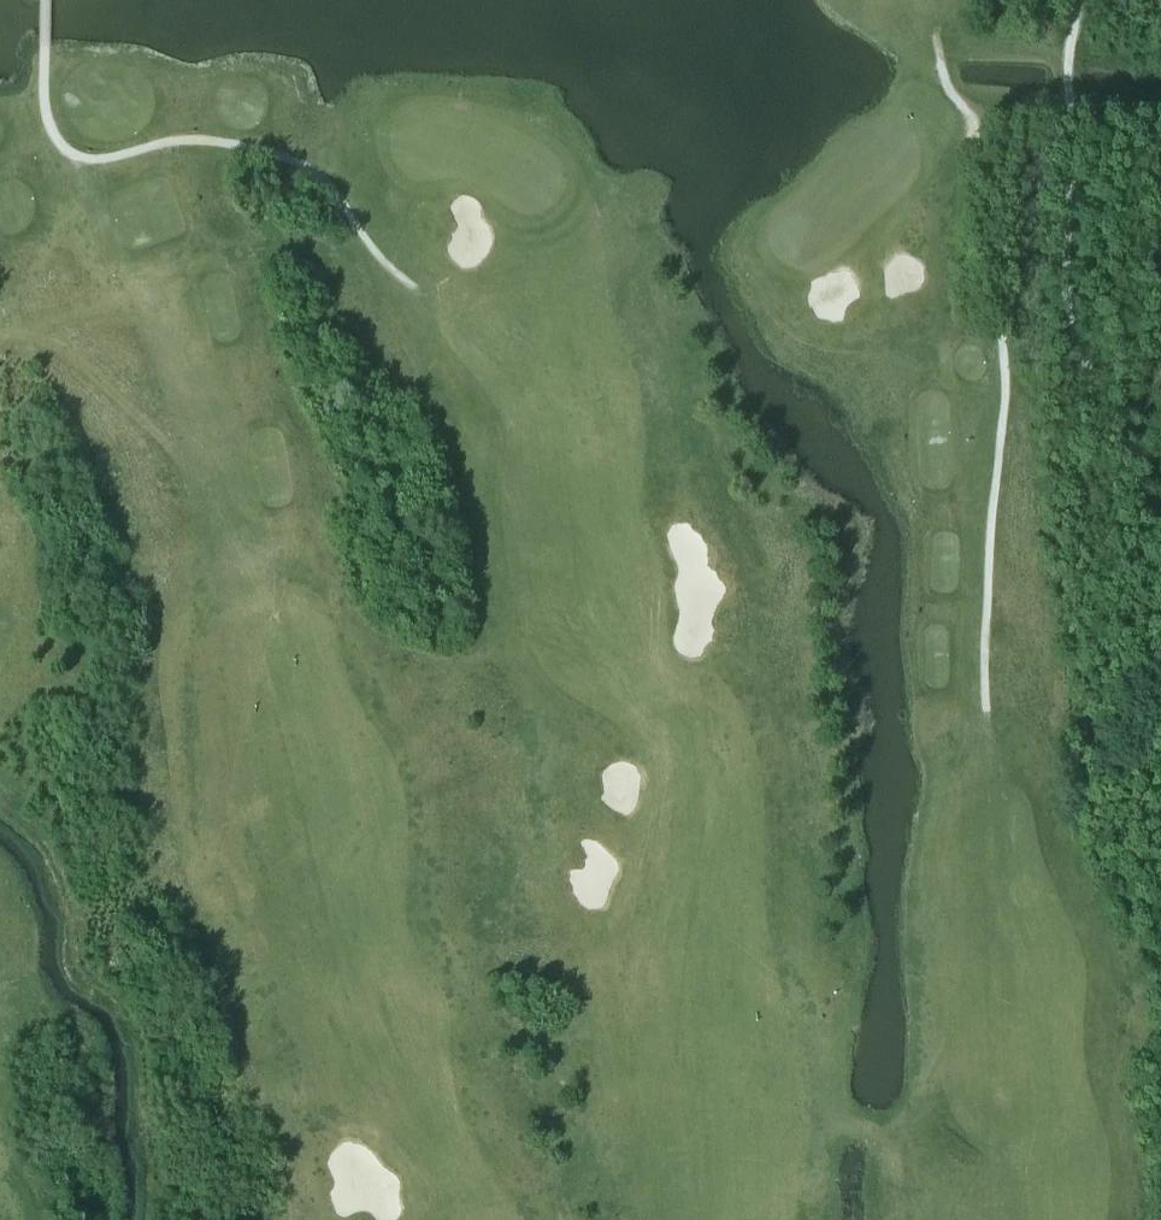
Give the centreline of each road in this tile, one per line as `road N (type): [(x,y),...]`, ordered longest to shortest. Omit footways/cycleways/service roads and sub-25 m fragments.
road 1 (track): [(1160,110),(981,96)]

